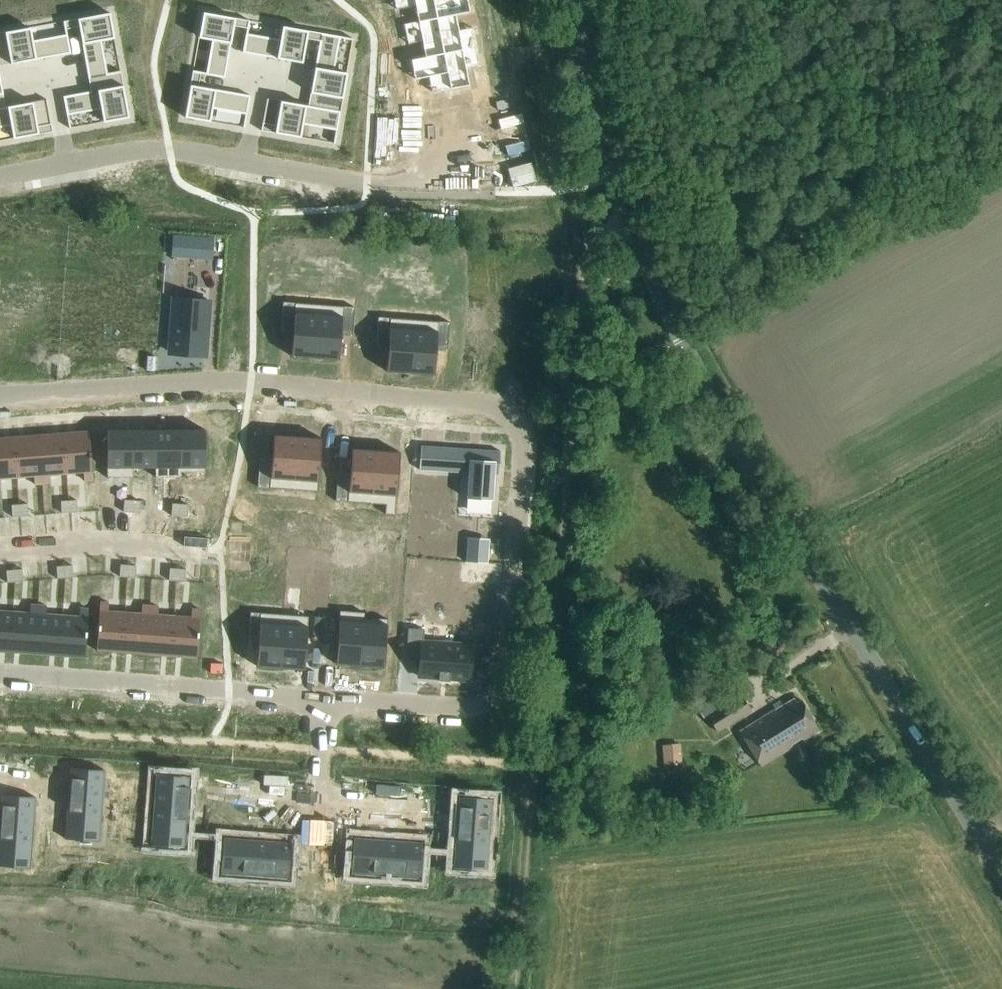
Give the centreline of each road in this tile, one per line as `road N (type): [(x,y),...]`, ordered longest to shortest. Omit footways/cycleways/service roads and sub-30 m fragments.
road 1 (unclassified): [(1001,874),(681,342),(615,176),(575,0)]
road 2 (residential): [(324,701),(478,706),(503,682),(522,439),(511,414),(251,381),(0,396)]
road 3 (track): [(657,285),(614,273),(582,283),(578,296),(518,988)]
road 4 (track): [(0,732),(537,770)]
road 5 (residential): [(447,191),(337,181),(169,147),(0,177)]
road 6 (residential): [(0,676),(324,701)]
road 7 (residential): [(0,551),(205,549)]

